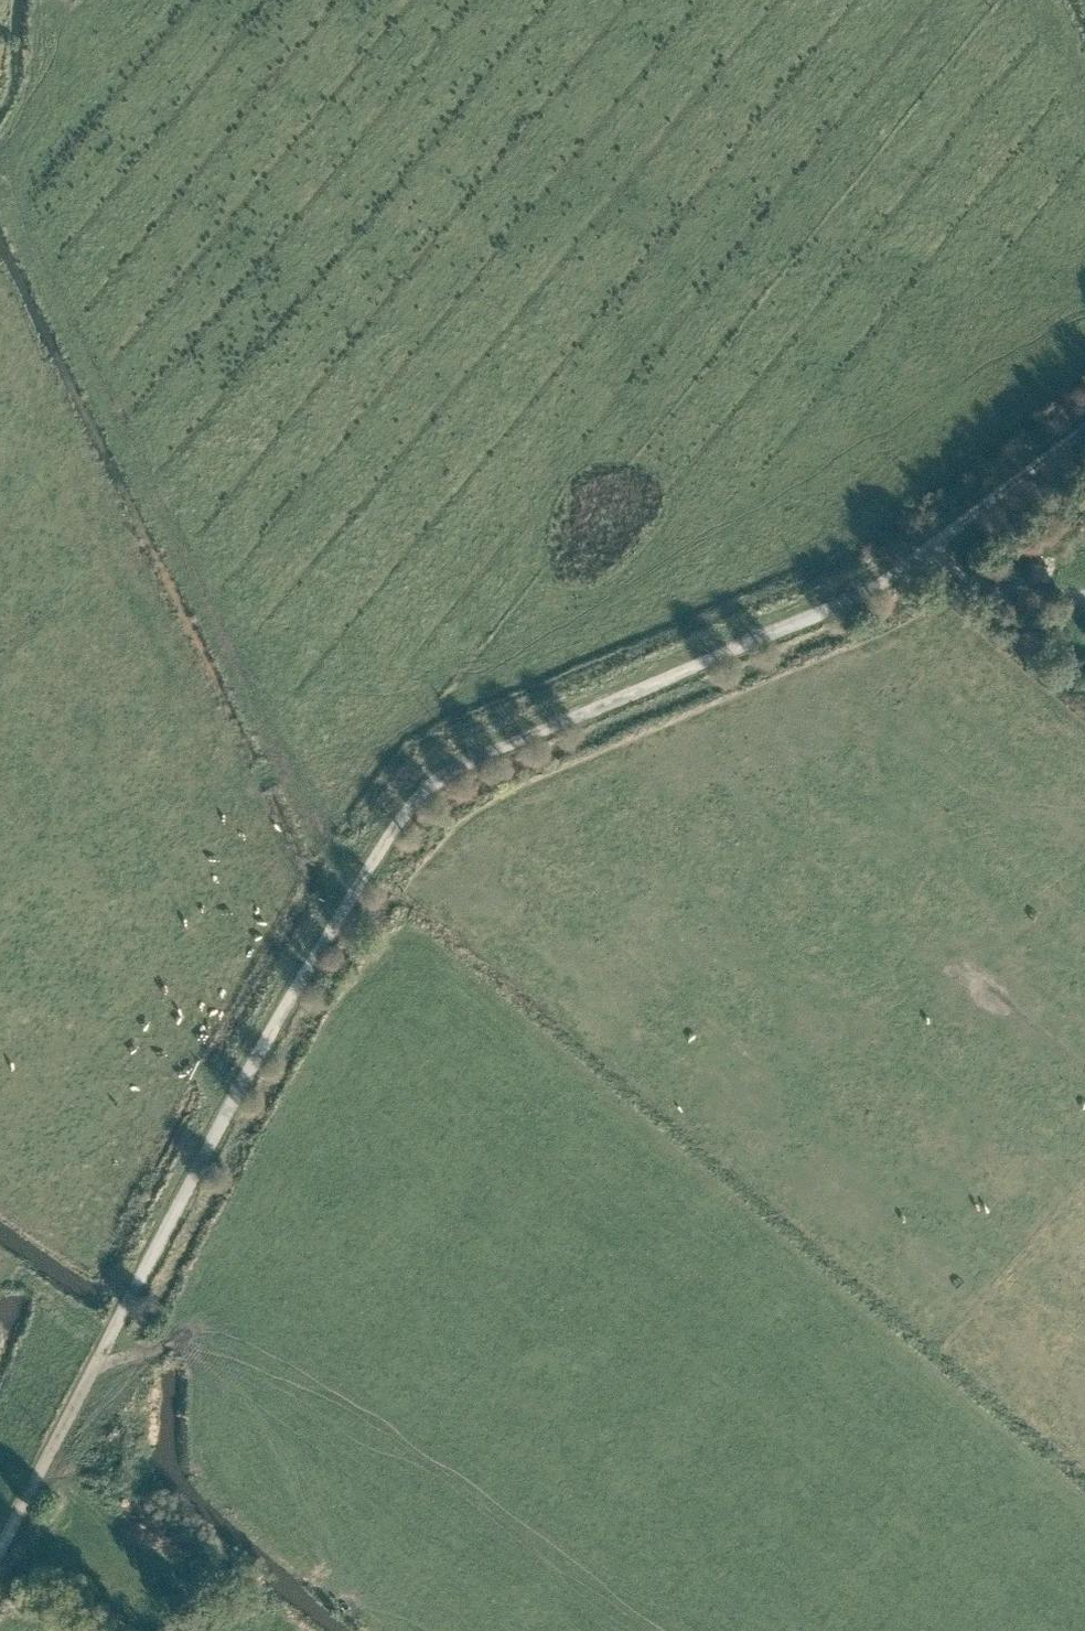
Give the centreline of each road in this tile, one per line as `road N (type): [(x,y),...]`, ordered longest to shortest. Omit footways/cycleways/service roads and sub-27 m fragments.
road 1 (unclassified): [(0,1537),(252,1058),(401,816),(449,772),(913,565),(1084,430)]

